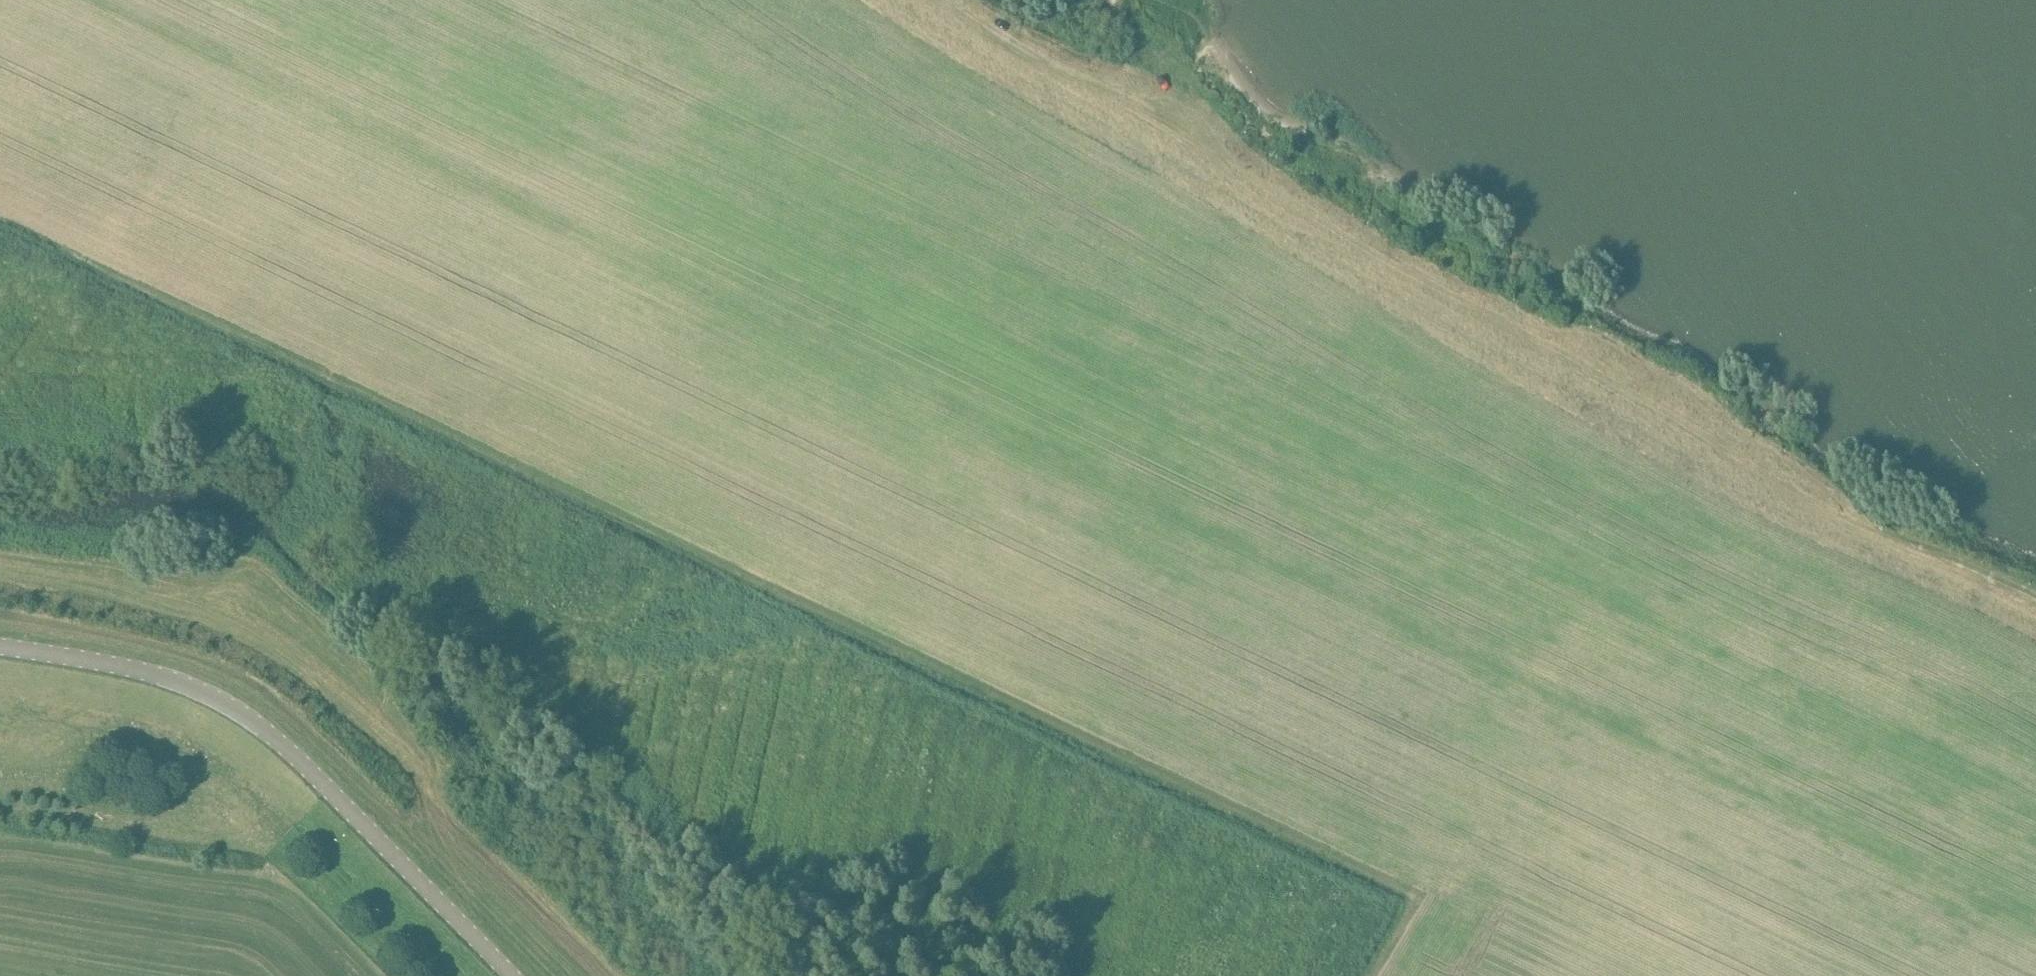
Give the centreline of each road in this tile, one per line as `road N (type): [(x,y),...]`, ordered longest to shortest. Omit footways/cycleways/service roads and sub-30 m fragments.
road 1 (track): [(2035,603),(1836,516),(1640,394),(1360,245),(1167,119),(1027,50),(953,0)]
road 2 (tertiary): [(510,975),(257,725),(178,682),(0,647)]

